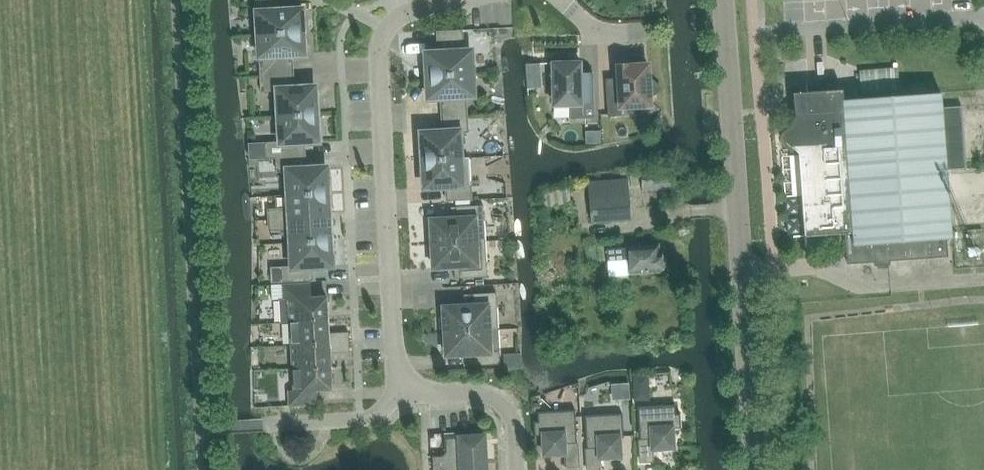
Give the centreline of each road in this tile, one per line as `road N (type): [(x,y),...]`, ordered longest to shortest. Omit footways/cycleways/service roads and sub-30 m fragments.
road 1 (tertiary): [(755,469),(723,0)]
road 2 (residential): [(411,387),(395,353),(380,56),(387,27)]
road 3 (residential): [(516,469),(513,423),(497,399),(411,387)]
road 4 (residential): [(411,387),(365,419),(262,425)]

